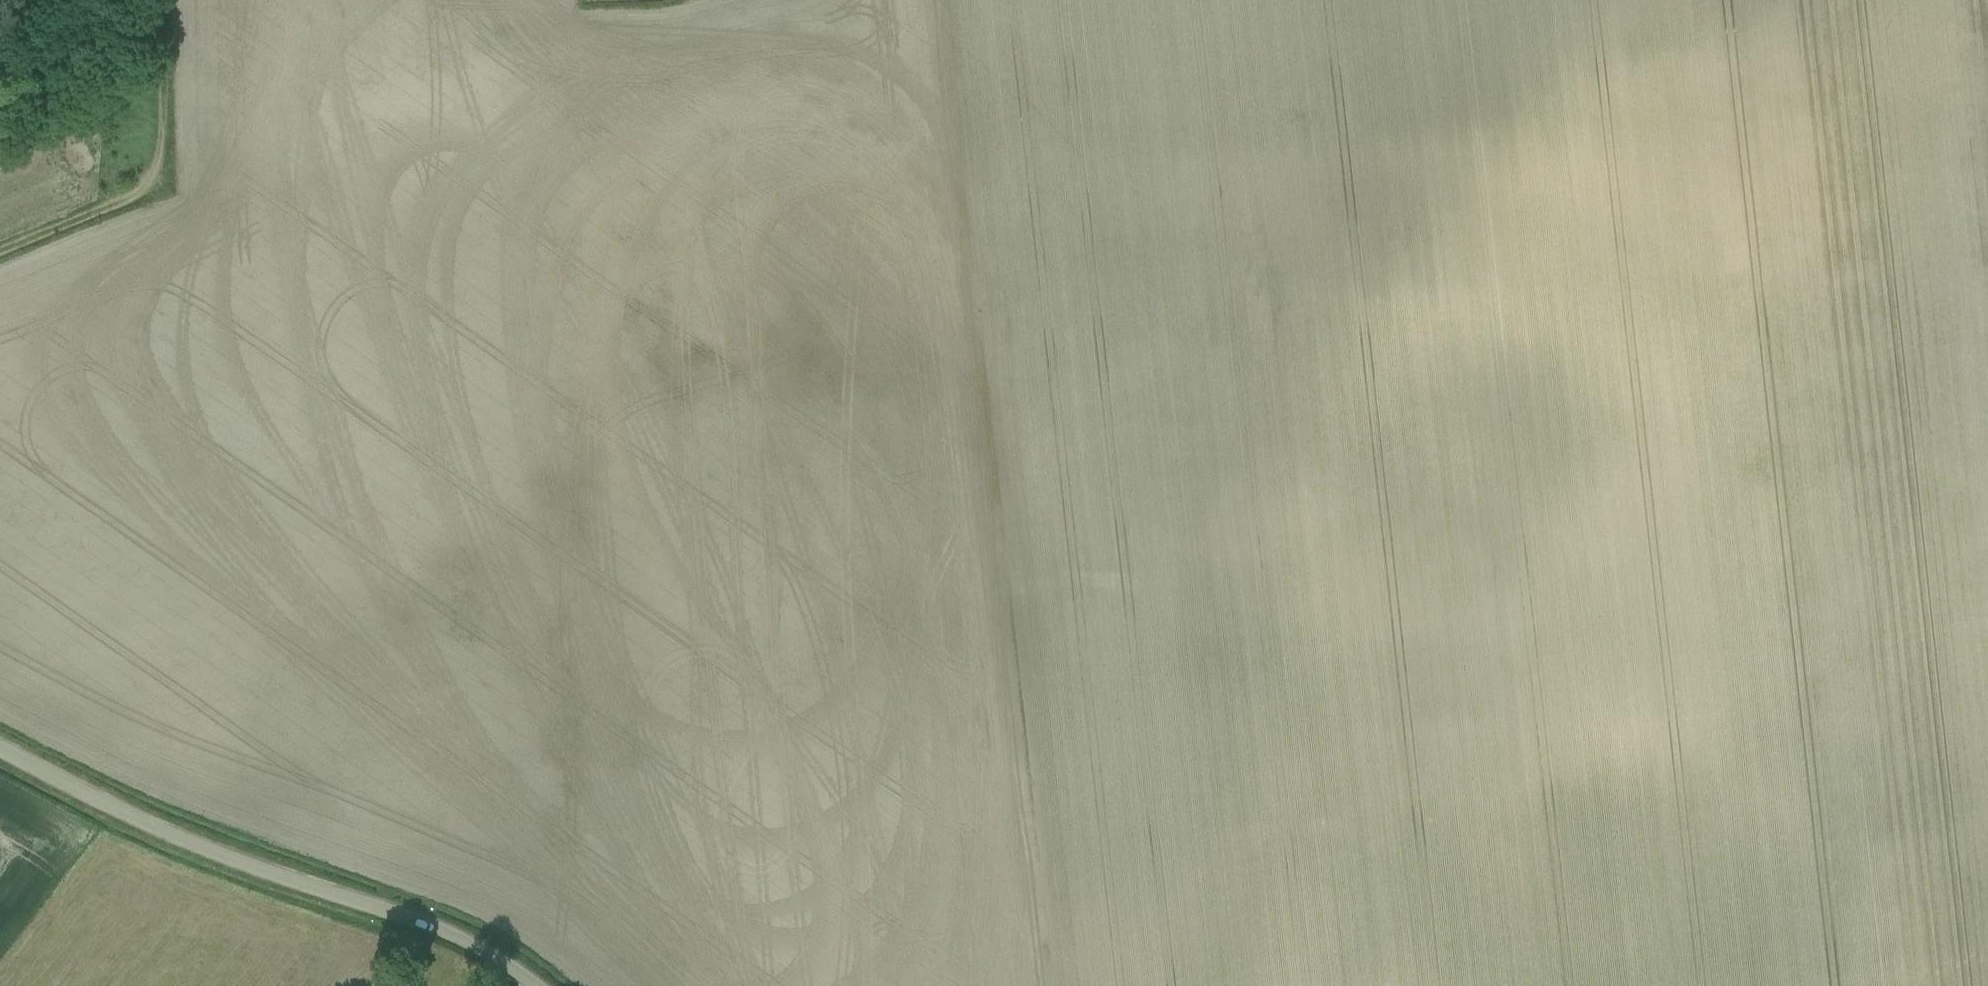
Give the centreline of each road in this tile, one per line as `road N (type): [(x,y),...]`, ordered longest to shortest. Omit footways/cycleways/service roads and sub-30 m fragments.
road 1 (unclassified): [(0,747),(226,856),(437,927),(537,985)]
road 2 (track): [(151,0),(149,56),(0,141)]

